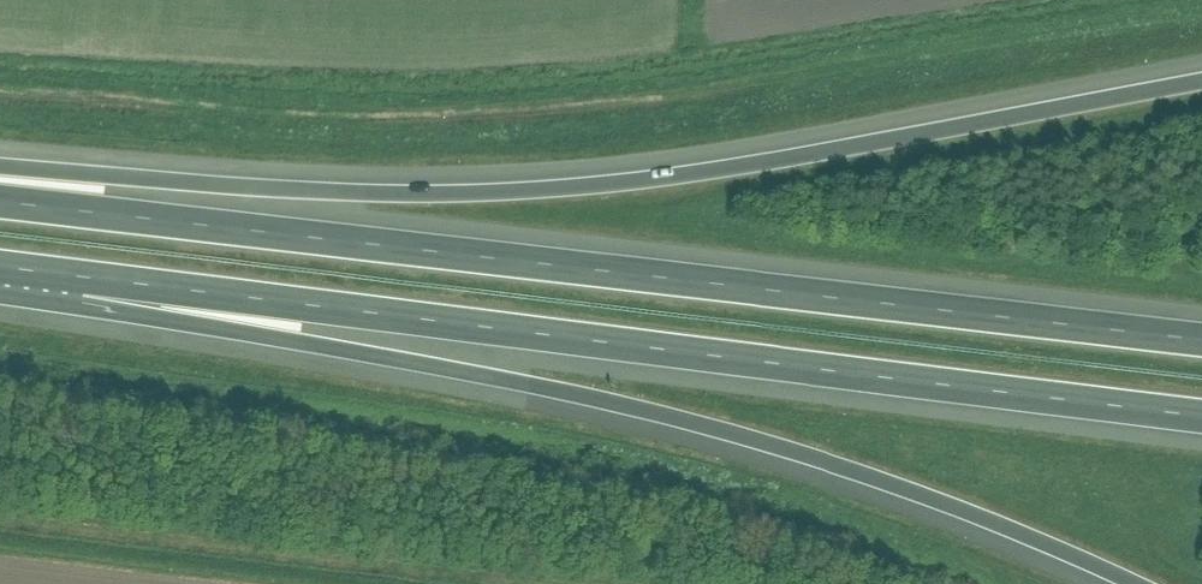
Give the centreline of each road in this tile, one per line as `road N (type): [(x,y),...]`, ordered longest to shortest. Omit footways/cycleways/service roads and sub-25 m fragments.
road 1 (motorway): [(1201,82),(610,186),(368,195),(0,182)]
road 2 (motorway): [(1201,340),(0,202)]
road 3 (motorway): [(81,273),(1201,411)]
road 4 (motorway): [(81,273),(787,453),(962,509),(1123,583)]

